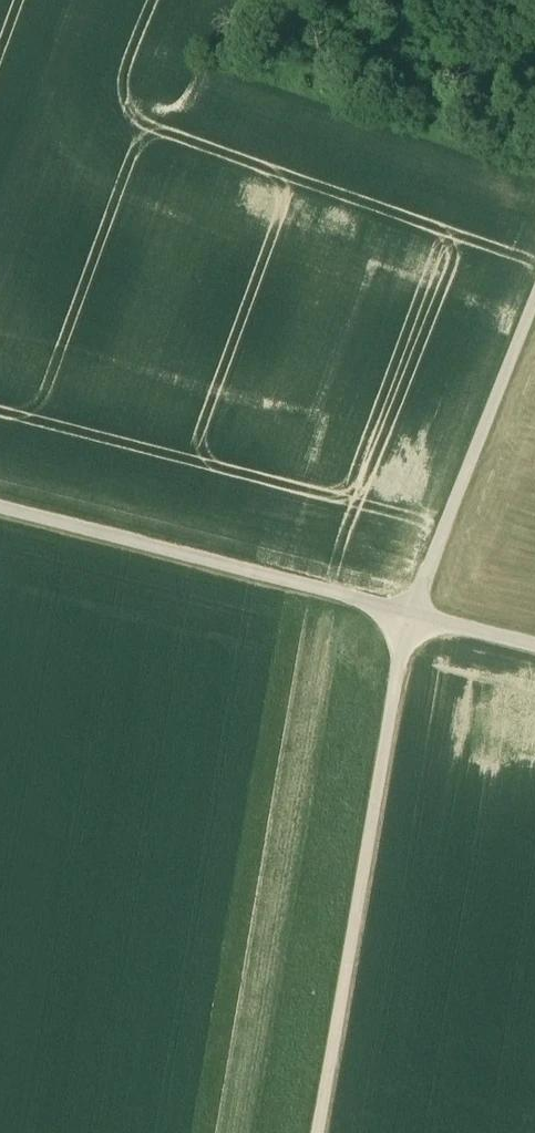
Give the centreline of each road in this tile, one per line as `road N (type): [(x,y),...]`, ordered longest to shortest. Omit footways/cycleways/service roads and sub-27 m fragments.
road 1 (track): [(318,1132),(409,617)]
road 2 (track): [(409,617),(0,512)]
road 3 (track): [(409,617),(534,310)]
road 4 (track): [(534,649),(409,617)]

